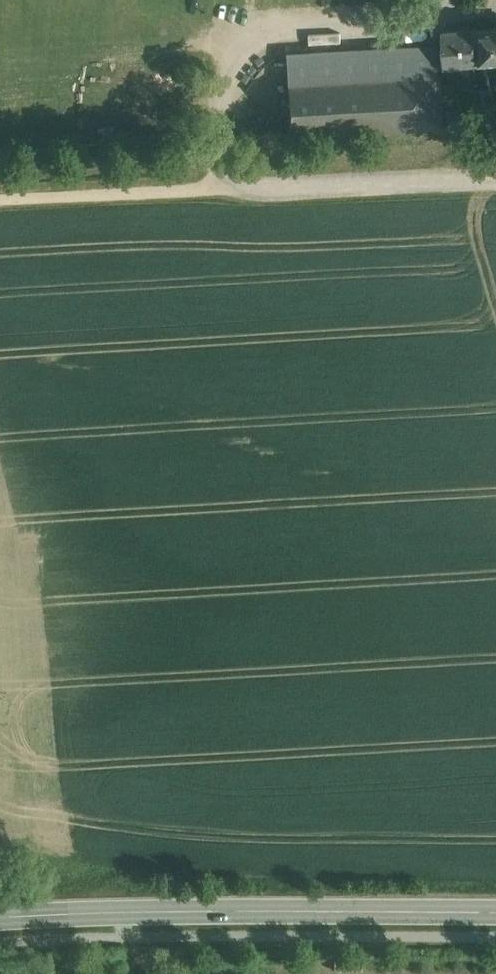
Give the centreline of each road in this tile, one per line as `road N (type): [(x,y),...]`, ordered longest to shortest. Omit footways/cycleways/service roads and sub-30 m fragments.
road 1 (tertiary): [(0,916),(495,911)]

